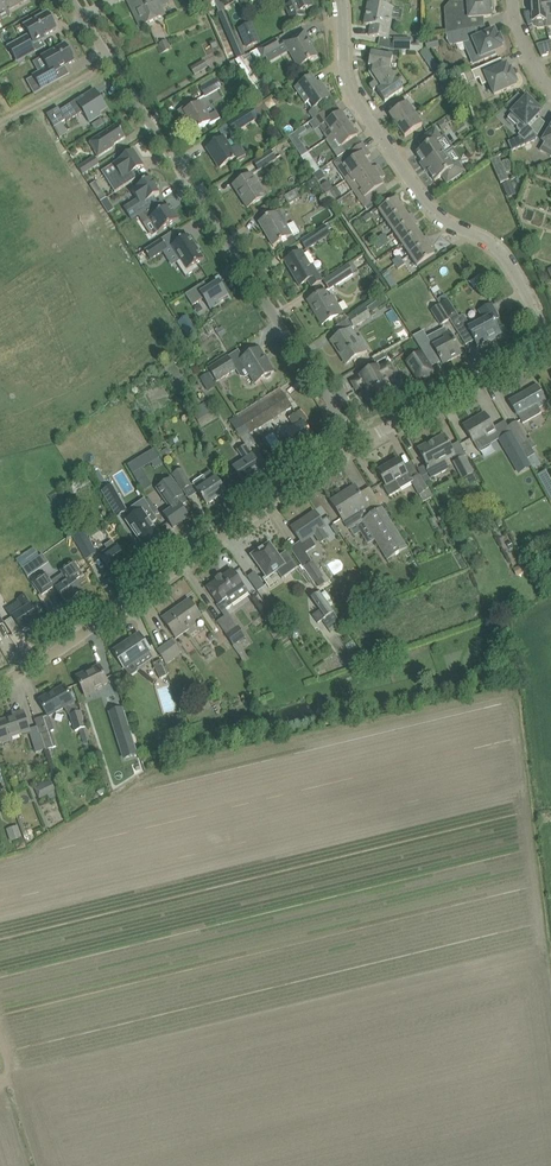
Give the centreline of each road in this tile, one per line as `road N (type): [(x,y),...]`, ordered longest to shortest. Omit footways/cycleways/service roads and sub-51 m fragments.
road 1 (residential): [(354,445),(74,0)]
road 2 (unclassified): [(0,683),(354,445)]
road 3 (residential): [(549,342),(504,256),(427,205),(350,88),(340,0)]
road 4 (unclassified): [(354,445),(549,342)]

